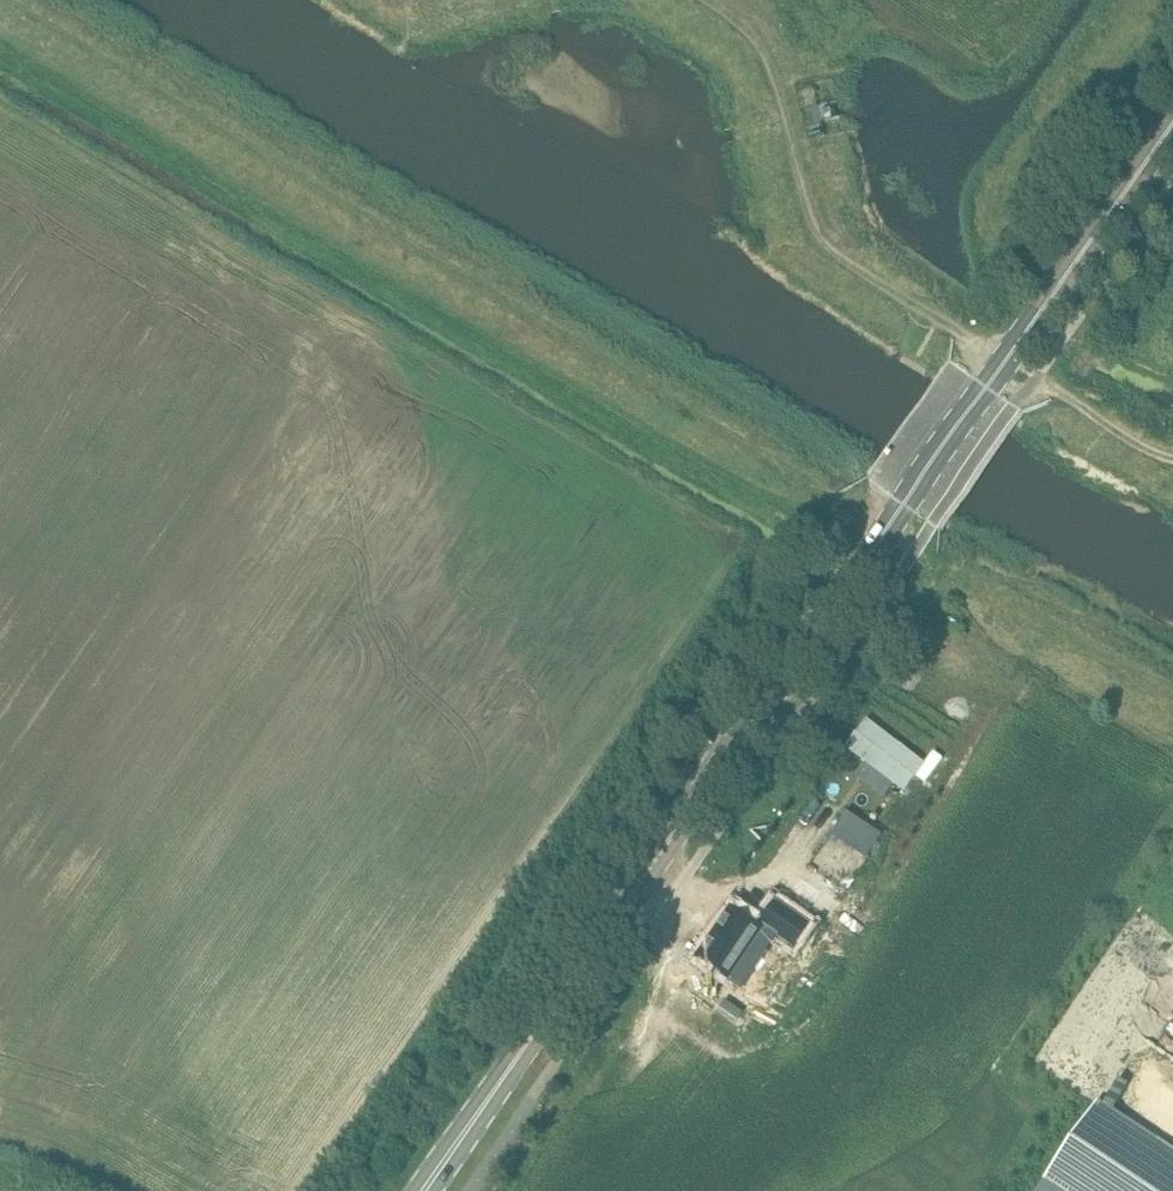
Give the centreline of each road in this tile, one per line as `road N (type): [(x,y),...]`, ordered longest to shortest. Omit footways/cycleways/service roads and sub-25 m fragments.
road 1 (tertiary): [(429,1190),(1172,125)]
road 2 (track): [(4,0),(952,573)]
road 3 (track): [(1005,362),(803,232),(761,38),(699,0)]
road 4 (track): [(1172,461),(1036,380)]

